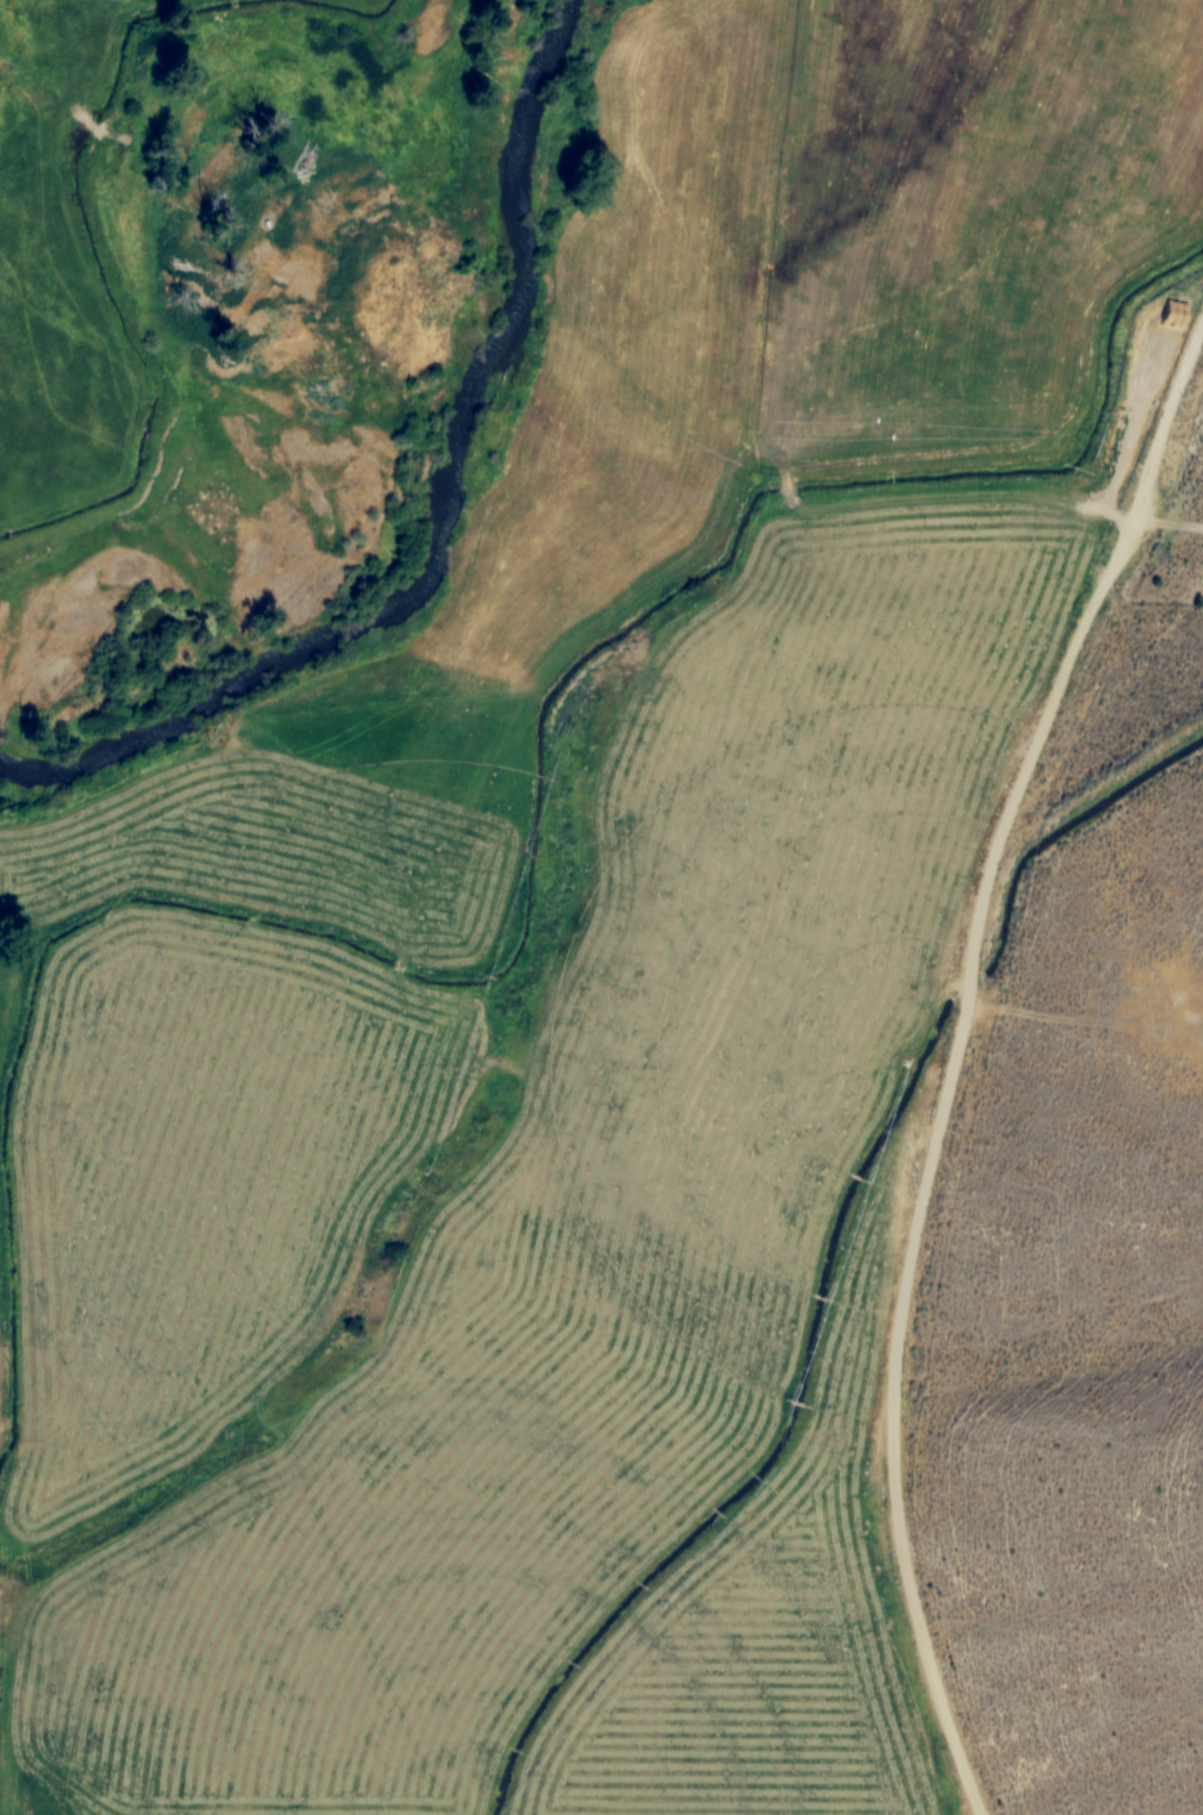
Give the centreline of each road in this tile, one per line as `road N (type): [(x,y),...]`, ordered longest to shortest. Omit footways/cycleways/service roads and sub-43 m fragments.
road 1 (residential): [(982,1814),(941,1701),(899,1497),(898,1376),(911,1247),(965,1019),(992,856),(1202,350)]

